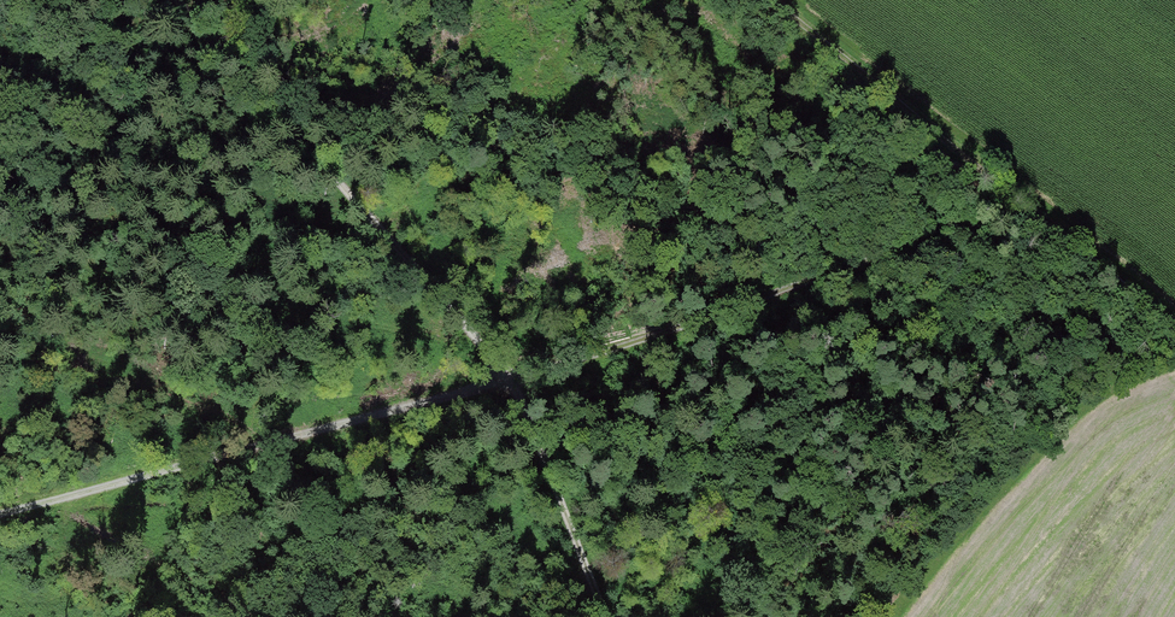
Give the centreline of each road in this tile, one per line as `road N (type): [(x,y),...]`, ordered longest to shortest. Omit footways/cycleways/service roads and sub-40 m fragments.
road 1 (track): [(0,513),(355,428),(883,258),(1063,240)]
road 2 (track): [(608,616),(510,379),(178,0)]
road 3 (track): [(1063,240),(765,0)]
road 4 (track): [(1174,332),(1063,240)]

